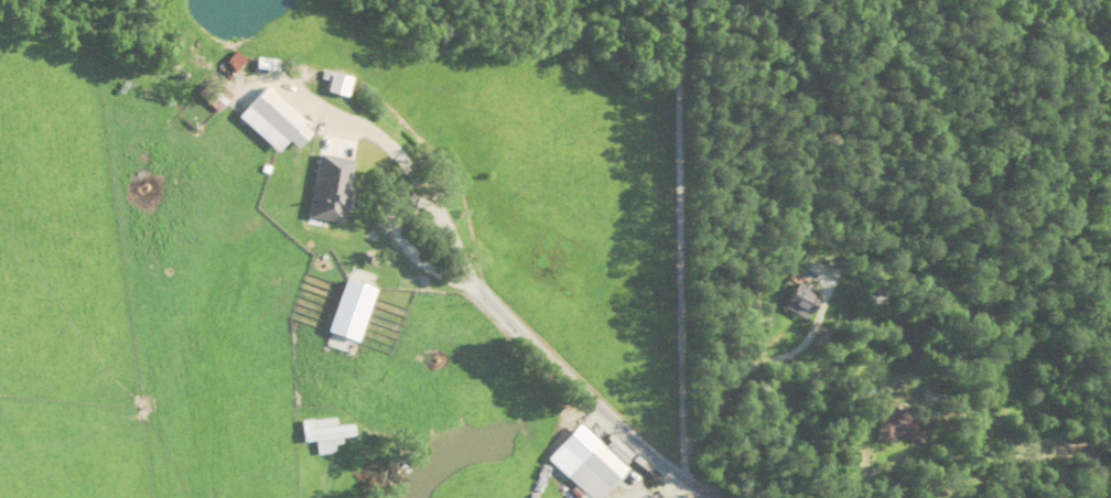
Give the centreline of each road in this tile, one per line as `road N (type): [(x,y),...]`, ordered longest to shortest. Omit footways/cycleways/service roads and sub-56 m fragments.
road 1 (residential): [(719,497),(616,421),(466,272)]
road 2 (residential): [(446,264),(466,272),(438,207),(421,199),(406,207),(406,235),(446,264)]

